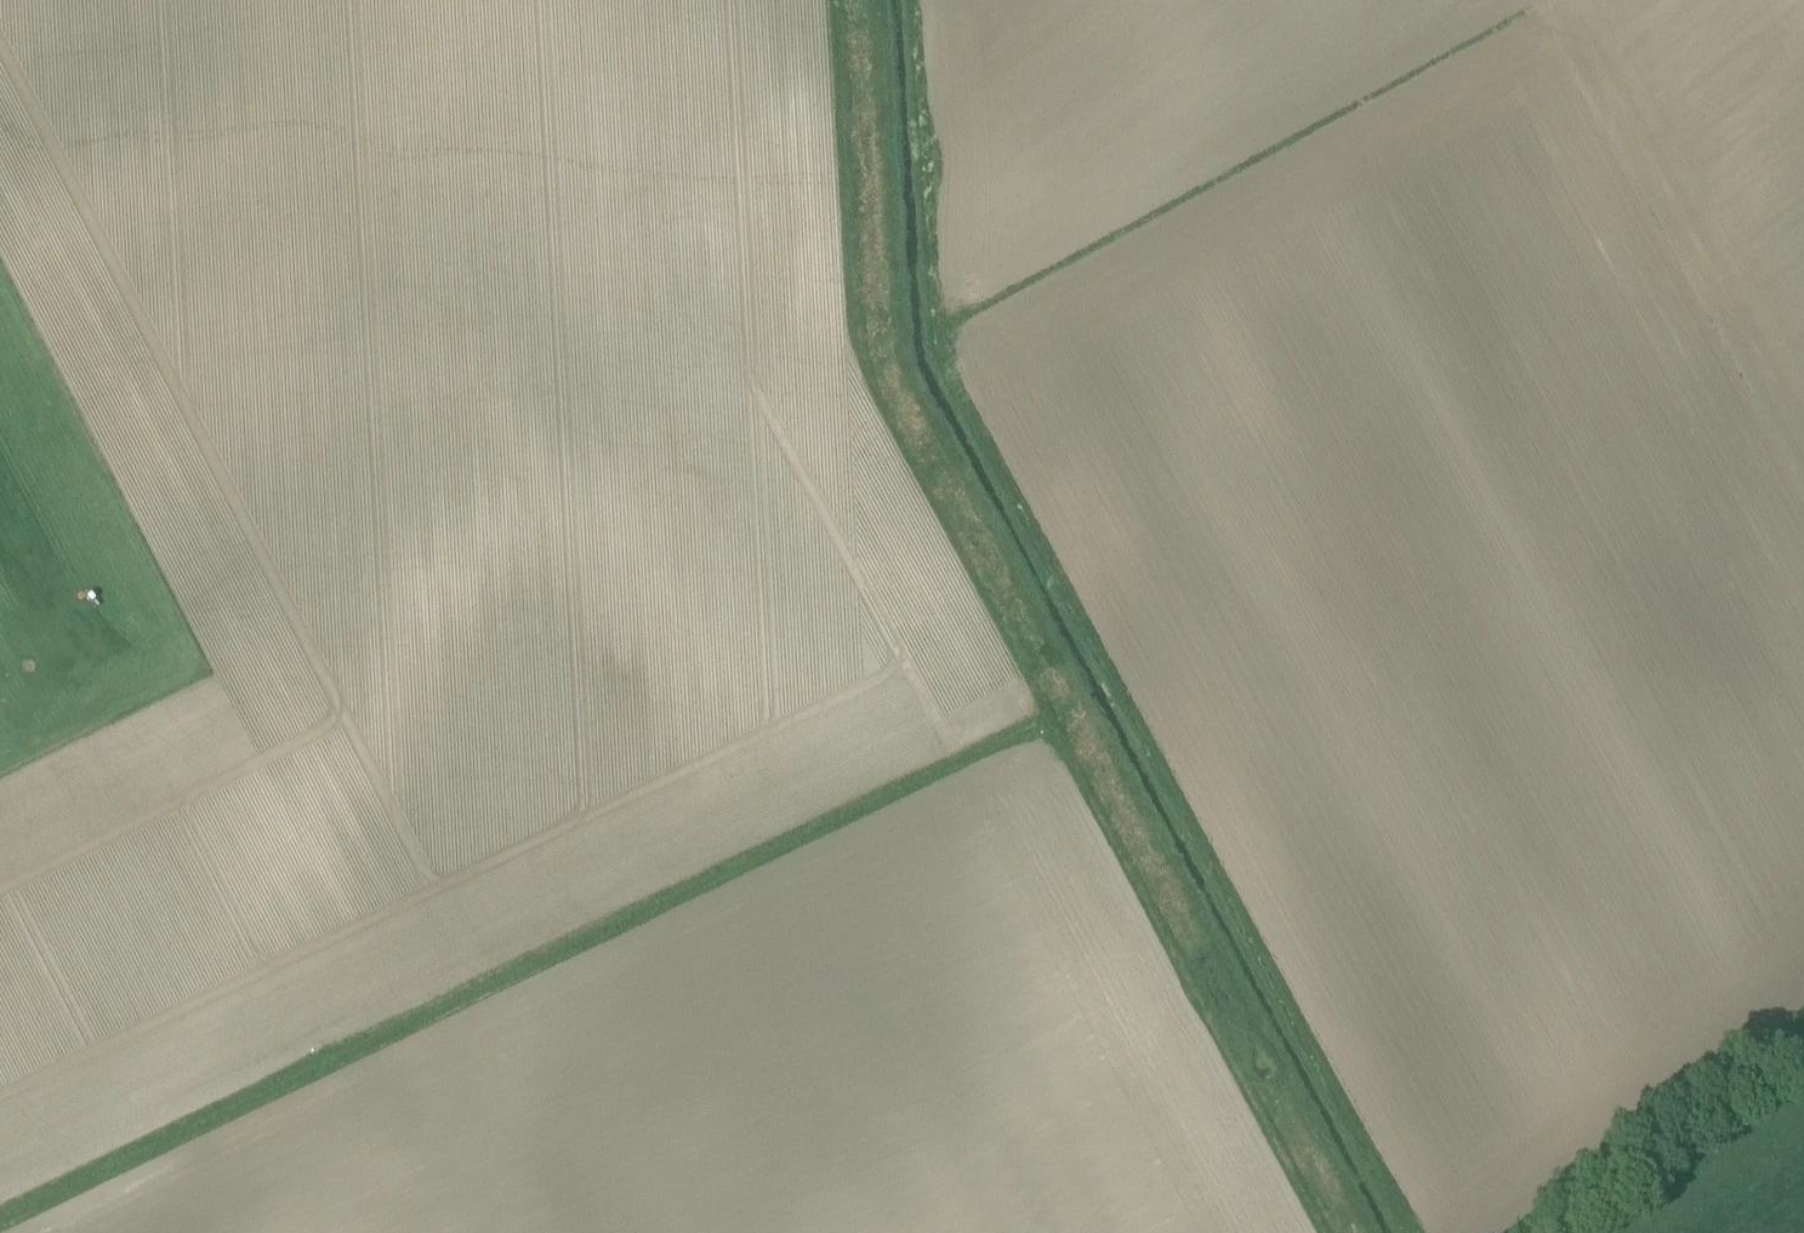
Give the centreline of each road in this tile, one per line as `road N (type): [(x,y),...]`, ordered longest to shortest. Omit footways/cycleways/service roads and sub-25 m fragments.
road 1 (track): [(1552,1232),(1803,1043)]

